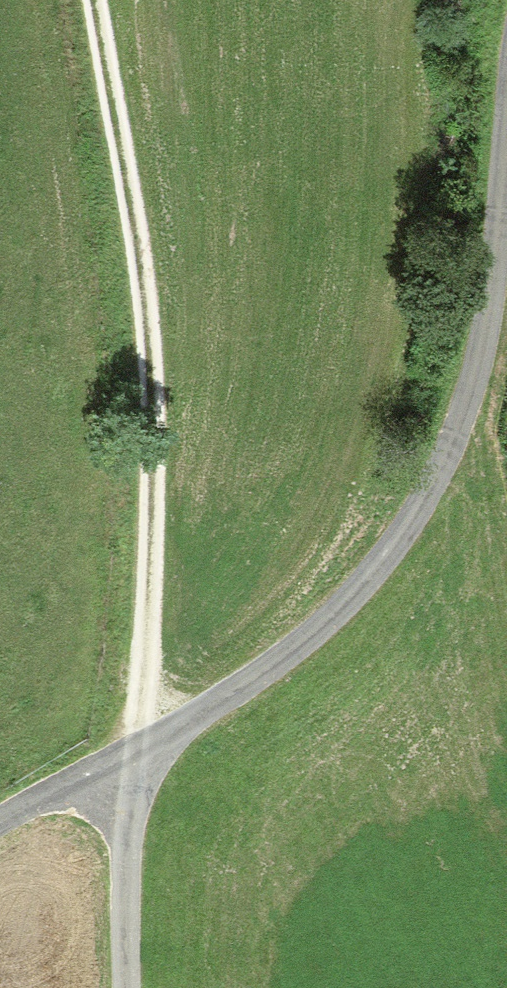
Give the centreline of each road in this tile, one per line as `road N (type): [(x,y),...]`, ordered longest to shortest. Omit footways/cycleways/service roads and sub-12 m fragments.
road 1 (unclassified): [(506,0),(494,65),(502,313),(461,448),(406,536),(310,634),(138,759),(0,822)]
road 2 (track): [(138,759),(161,337),(82,0)]

